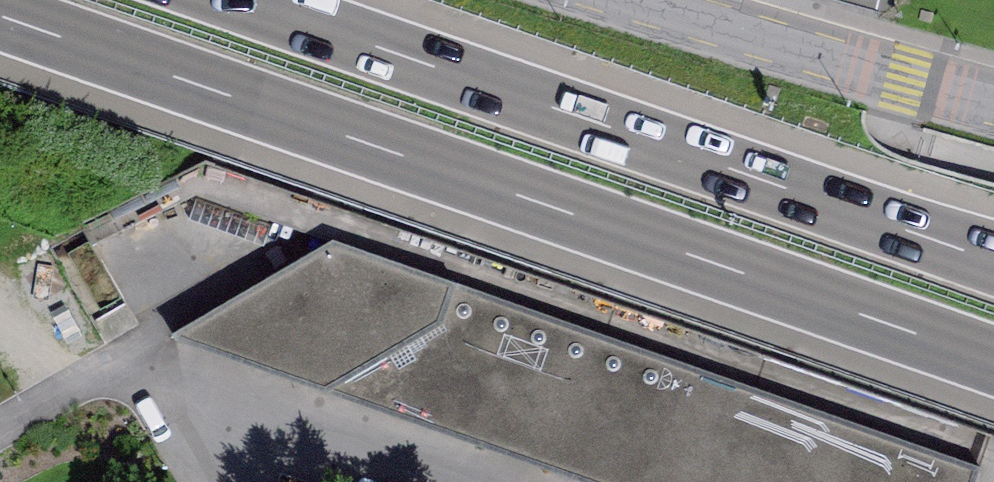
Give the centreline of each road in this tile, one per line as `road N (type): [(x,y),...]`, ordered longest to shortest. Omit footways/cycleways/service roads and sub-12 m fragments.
road 1 (trunk): [(0,14),(993,361)]
road 2 (trunk): [(993,261),(246,0)]
road 3 (residential): [(993,106),(638,0)]

